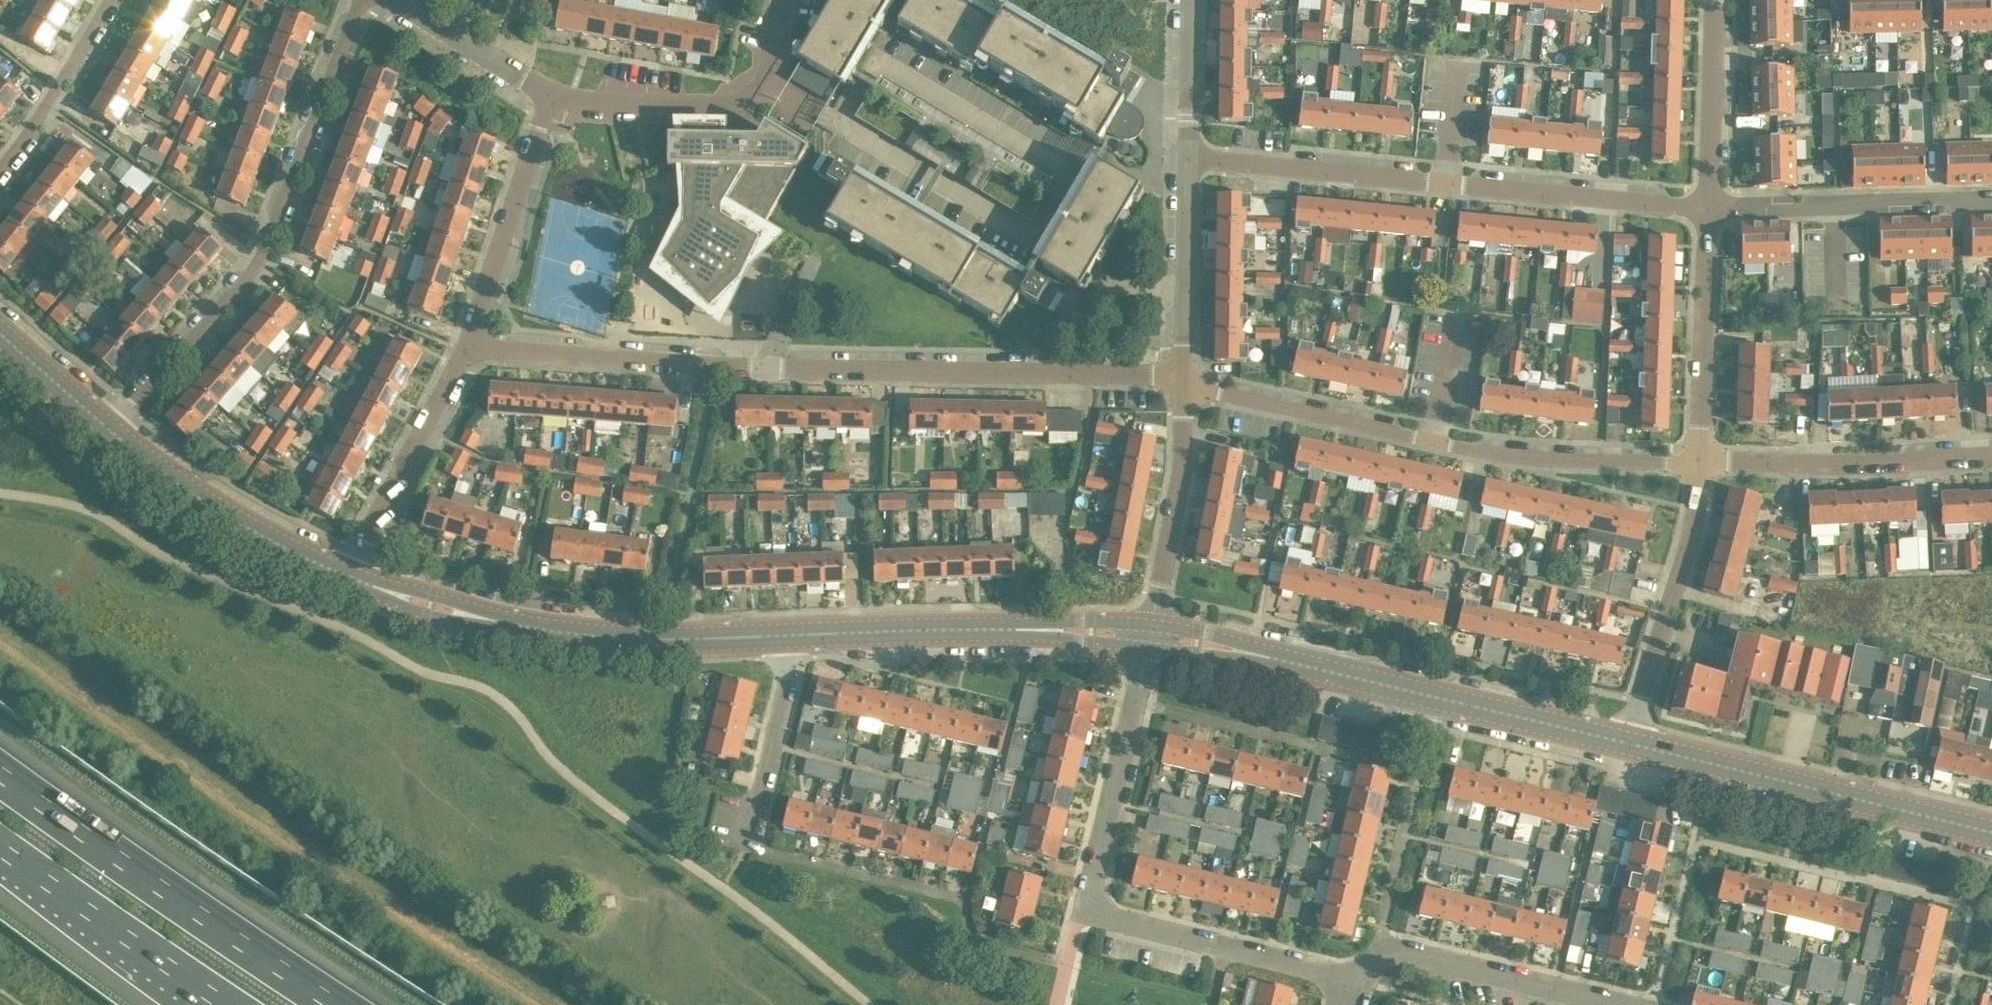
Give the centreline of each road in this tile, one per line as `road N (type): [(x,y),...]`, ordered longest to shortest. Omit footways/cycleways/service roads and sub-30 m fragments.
road 1 (residential): [(1181,375),(714,367),(472,347)]
road 2 (residential): [(1350,979),(1113,921),(1094,909),(1093,884),(1150,635)]
road 3 (residential): [(1697,461),(1481,451),(1217,394),(1181,375)]
road 4 (residential): [(1709,211),(1188,158)]
road 5 (residential): [(364,0),(259,261),(114,429)]
road 6 (tertiary): [(1631,744),(1150,635)]
road 7 (tertiary): [(802,637),(625,638),(534,628),(430,604),(343,571)]
road 8 (motorway): [(337,1004),(0,774)]
road 9 (tertiary): [(1991,832),(1631,744)]
road 10 (tertiary): [(1150,635),(983,627),(802,637)]
road 11 (residential): [(780,0),(770,69),(719,105),(548,95)]
road 12 (residential): [(1697,461),(1991,458)]
road 13 (residential): [(1631,744),(1694,523),(1697,461)]
road 14 (residential): [(1991,202),(1709,211)]
road 15 (motorway): [(0,847),(228,1004)]
road 16 (residential): [(1612,1004),(1384,953),(1350,979)]
road 17 (tertiary): [(343,571),(238,517),(114,429)]
road 18 (residential): [(1181,375),(1183,470),(1150,635)]
road 19 (residential): [(472,347),(548,95)]
road 20 (residential): [(343,571),(472,347)]
road 21 (residential): [(1697,461),(1709,211)]
road 22 (residential): [(1188,158),(1181,375)]
road 23 (residential): [(748,846),(802,637)]
road 24 (residential): [(1709,211),(1719,0)]
road 25 (residential): [(0,172),(113,0)]
road 26 (residential): [(548,95),(393,0)]
road 27 (residential): [(1193,0),(1188,158)]
road 28 (tertiary): [(114,429),(0,327)]

